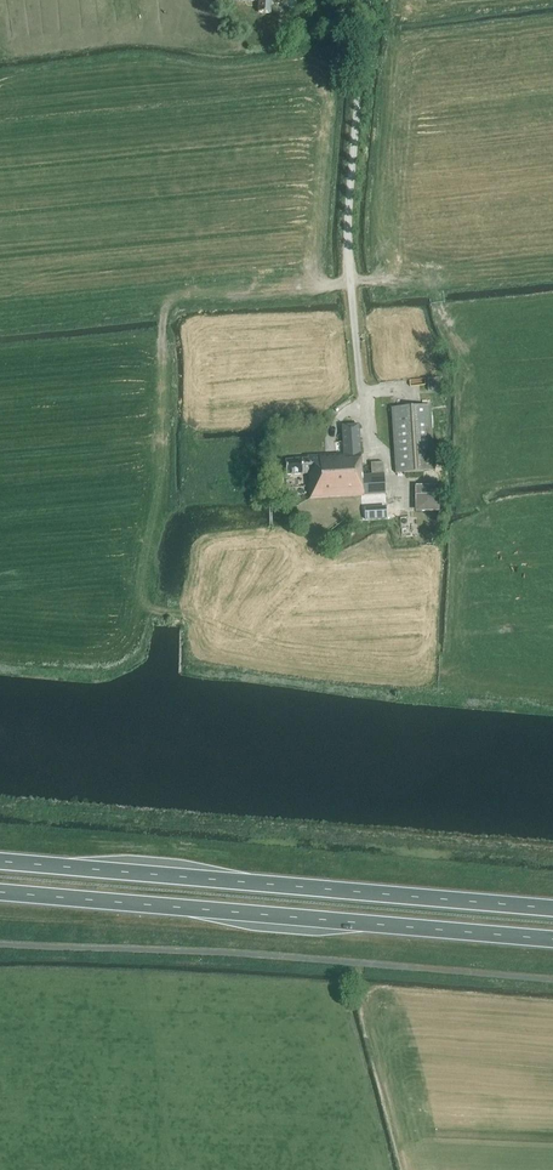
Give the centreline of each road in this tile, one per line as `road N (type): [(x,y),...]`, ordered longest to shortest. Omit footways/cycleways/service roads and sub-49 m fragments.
road 1 (trunk): [(552,908),(0,861)]
road 2 (trunk): [(0,892),(552,939)]

